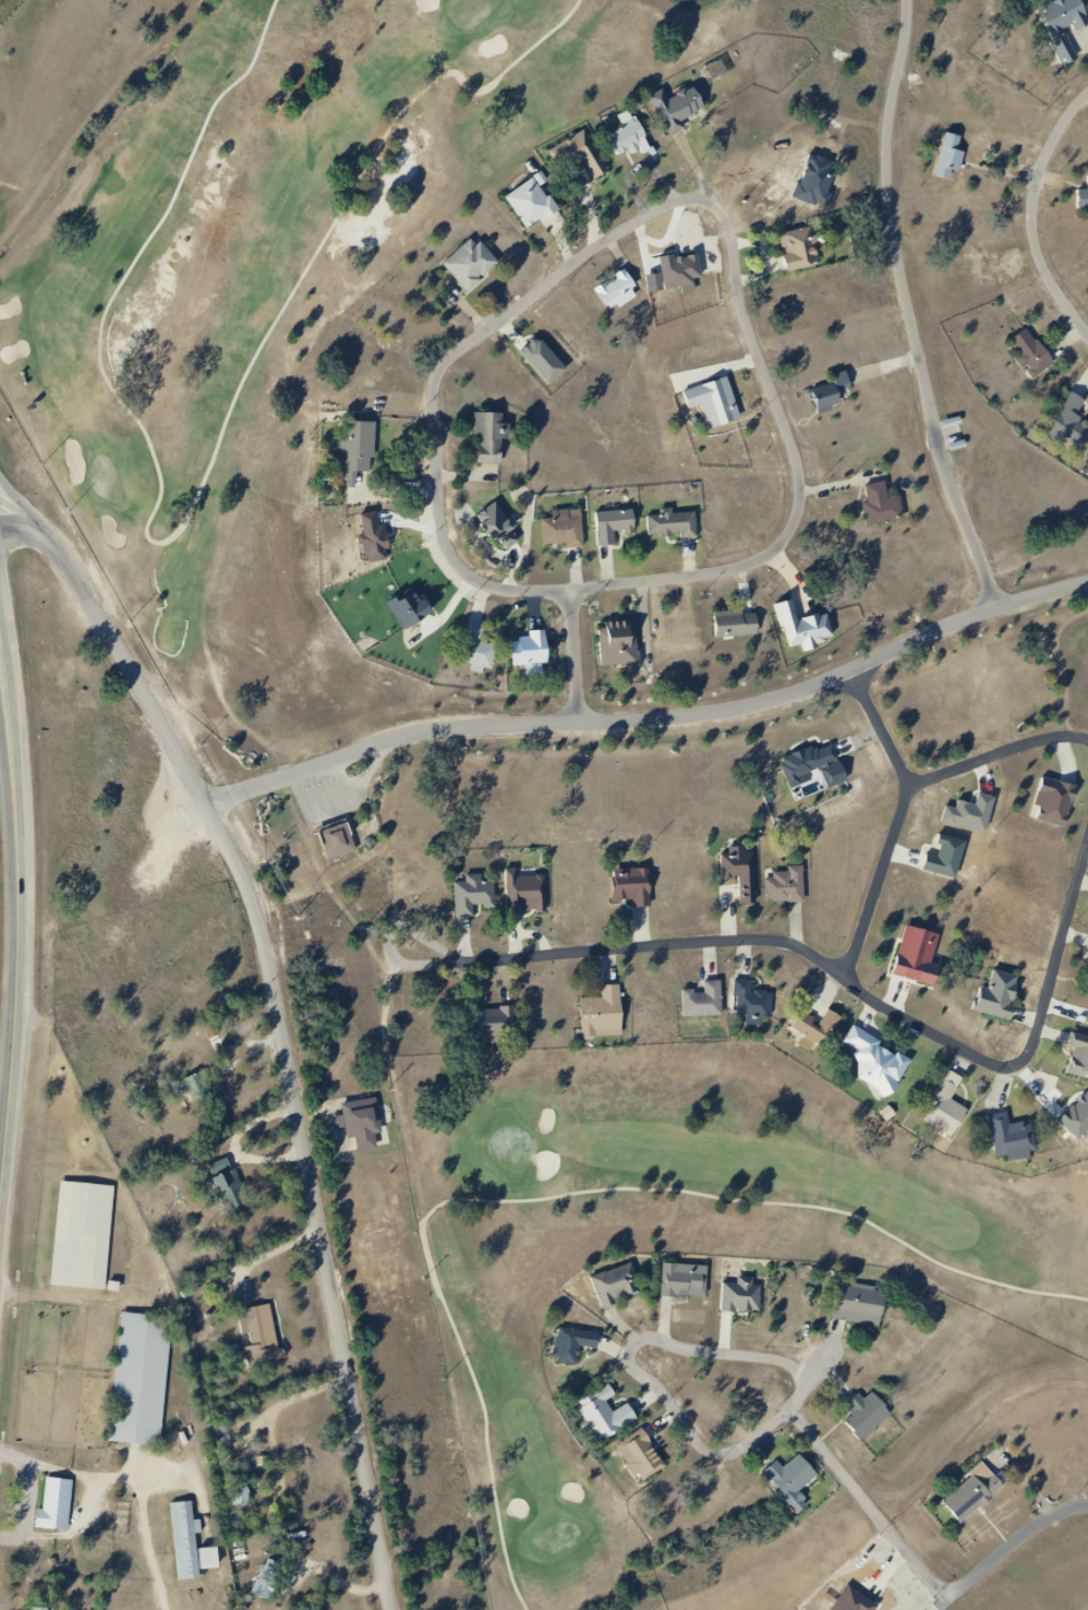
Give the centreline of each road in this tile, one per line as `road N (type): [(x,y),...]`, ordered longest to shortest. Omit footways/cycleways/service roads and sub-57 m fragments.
road 1 (residential): [(596,586),(759,557),(798,517),(796,448),(759,341),(733,220),(711,198),(640,219),(471,341),(445,371),(443,460),(463,560),(520,585),(596,586)]
road 2 (tertiary): [(396,1609),(258,898),(225,822),(68,556),(39,528),(0,512)]
road 3 (residential): [(211,799),(391,738),(741,711),(994,606),(1087,582)]
road 4 (residential): [(414,951),(477,959),(741,932),(796,943),(844,973),(900,833),(907,784),(894,738),(841,673)]
road 5 (residential): [(803,1411),(742,1451),(711,1451),(685,1407),(637,1376),(632,1363),(655,1344),(786,1363),(801,1372),(803,1411),(953,1595)]
road 6 (residential): [(994,606),(918,380),(887,210),(887,126),(908,0)]
road 7 (primary): [(0,1191),(20,911),(19,810),(0,663)]
road 8 (residential): [(844,973),(894,1022),(962,1064),(1012,1066),(1045,1029),(1087,884)]
road 9 (residential): [(1087,92),(1055,140),(1038,207),(1047,259),(1087,323)]
road 10 (residential): [(1087,739),(1045,737),(907,784)]
road 11 (residential): [(1087,1507),(1065,1514),(935,1609)]
road 12 (residential): [(584,722),(579,585)]

